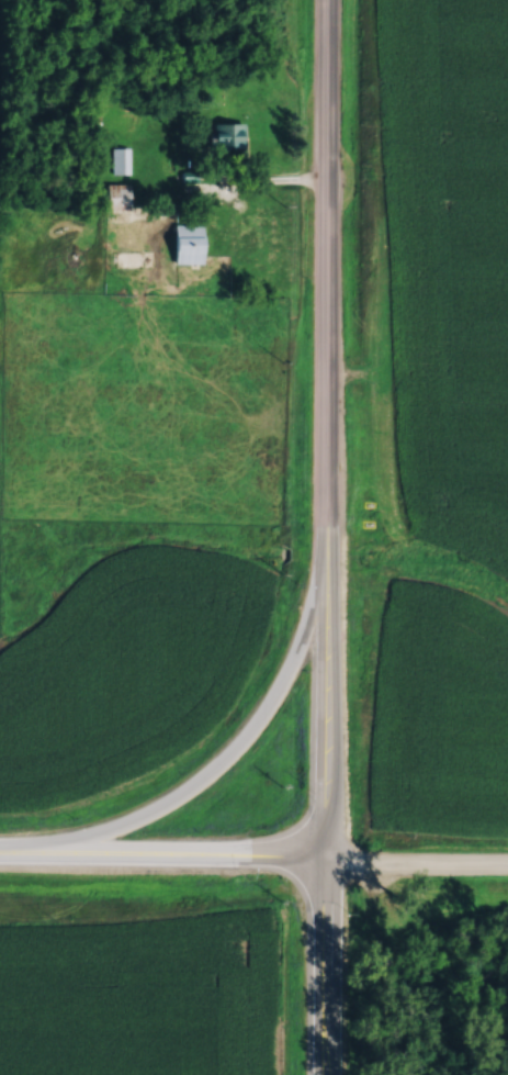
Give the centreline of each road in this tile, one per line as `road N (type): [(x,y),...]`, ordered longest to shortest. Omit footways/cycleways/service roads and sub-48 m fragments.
road 1 (primary): [(325,544),(327,0)]
road 2 (primary): [(325,544),(308,618),(284,674),(224,753),(114,825),(0,841)]
road 3 (primary): [(0,848),(326,854)]
road 4 (primary): [(326,854),(325,544)]
road 5 (secondary): [(325,1074),(326,854)]
road 6 (tertiary): [(507,861),(326,854)]

